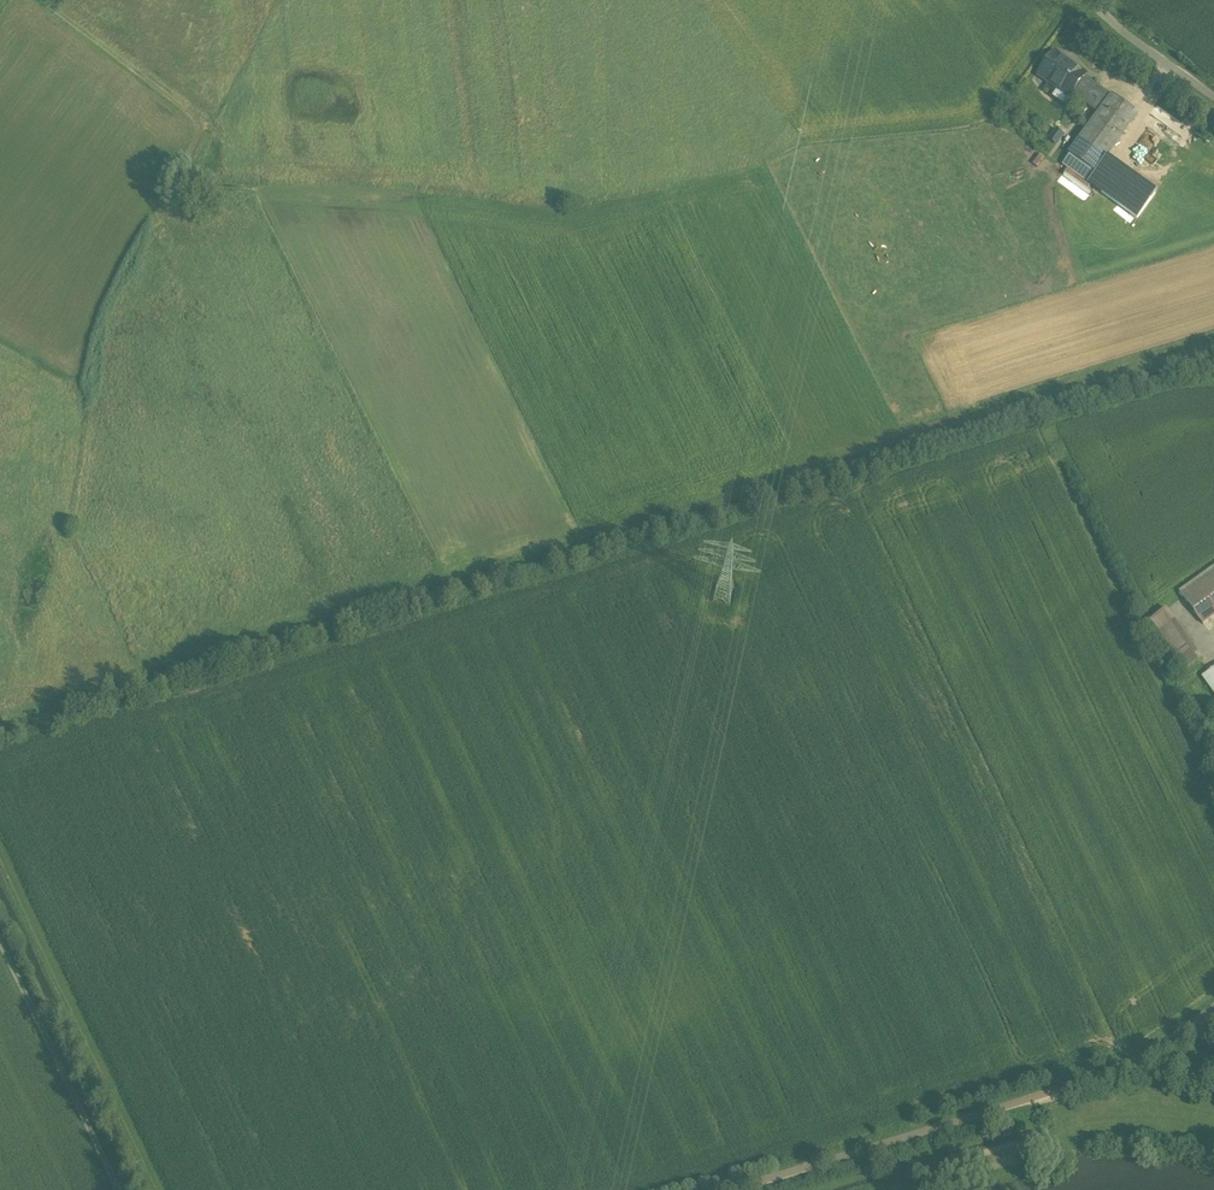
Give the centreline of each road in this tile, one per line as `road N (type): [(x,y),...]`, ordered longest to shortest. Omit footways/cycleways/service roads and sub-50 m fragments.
road 1 (unclassified): [(1213,1011),(1096,1079),(744,1189)]
road 2 (track): [(117,1189),(0,940)]
road 3 (unclassified): [(1086,0),(1213,98)]

